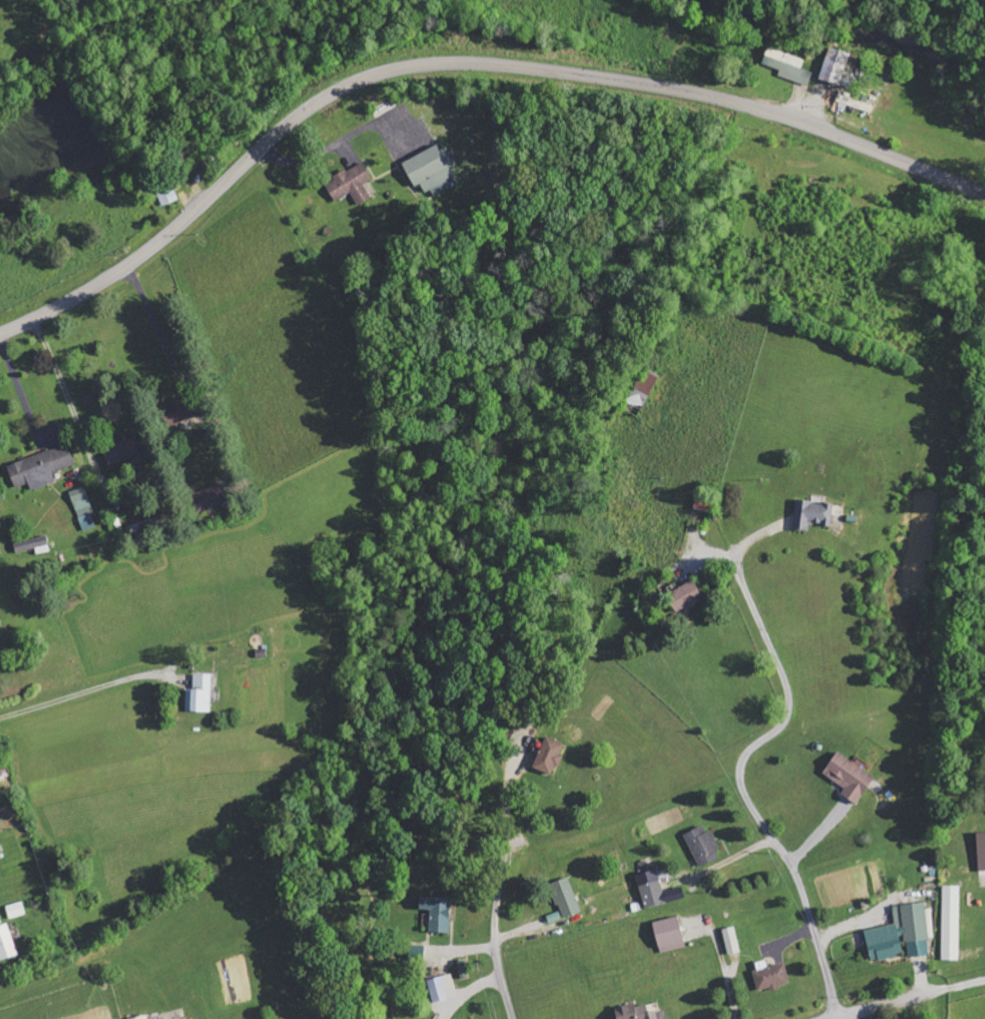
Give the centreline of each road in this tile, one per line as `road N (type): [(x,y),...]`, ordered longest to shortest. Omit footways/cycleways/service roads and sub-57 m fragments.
road 1 (secondary): [(984,195),(688,89),(512,68),(426,67),(329,98),(141,258),(0,334)]
road 2 (residential): [(838,1018),(799,882),(741,781),(741,764),(784,724),(791,701),(736,568)]
road 3 (residential): [(504,830),(495,947),(513,1018)]

